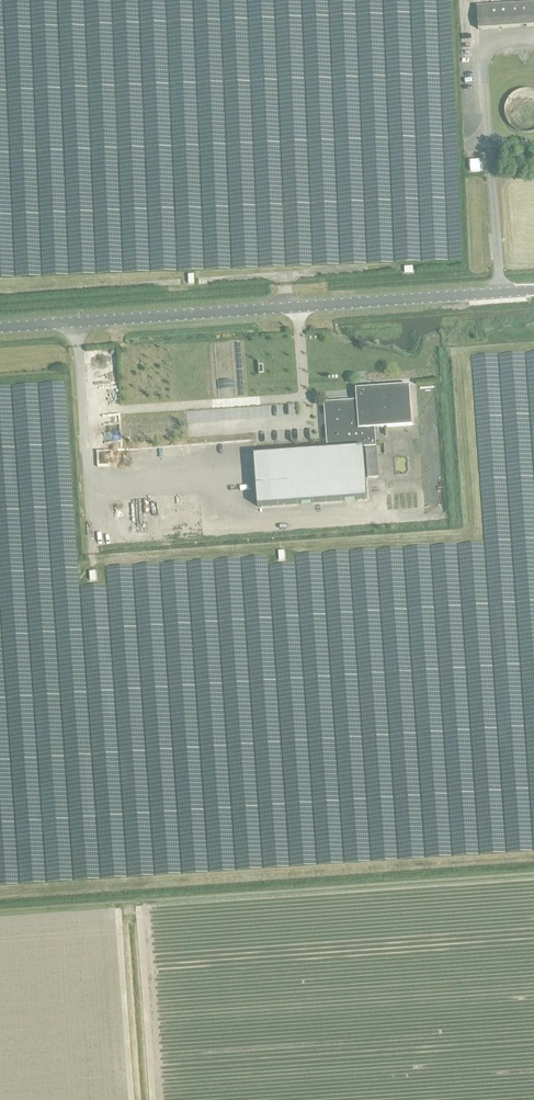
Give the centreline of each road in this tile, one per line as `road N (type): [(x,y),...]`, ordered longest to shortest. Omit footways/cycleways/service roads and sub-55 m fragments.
road 1 (unclassified): [(0,325),(533,289)]

